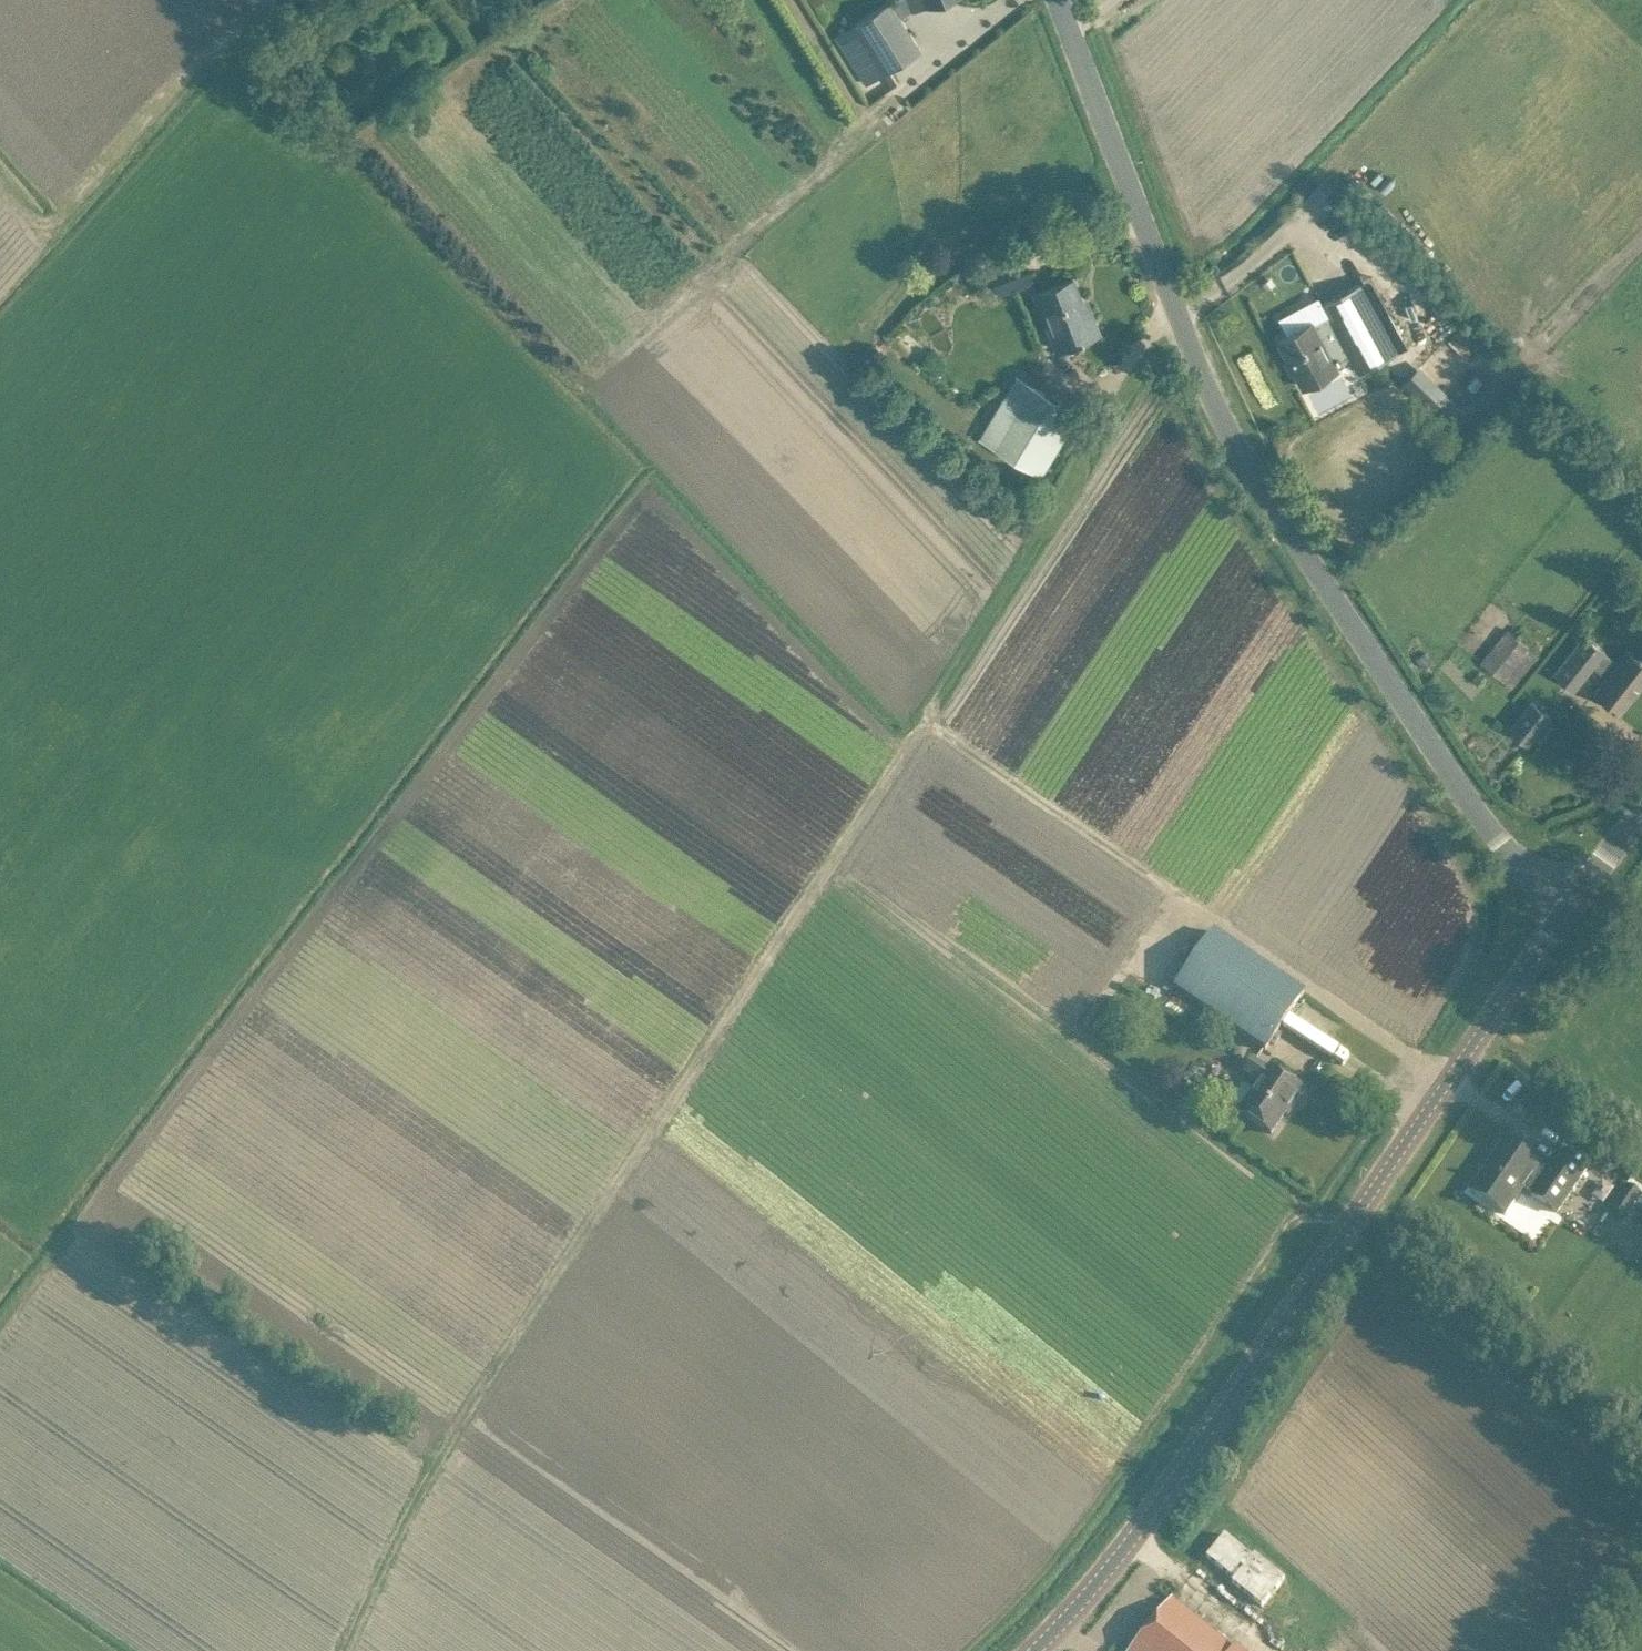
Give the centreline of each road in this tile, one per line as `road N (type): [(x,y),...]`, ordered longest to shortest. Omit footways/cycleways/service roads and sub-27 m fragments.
road 1 (unclassified): [(1570,900),(1518,863),(1432,754),(1214,404),(1146,236),(1076,0)]
road 2 (tertiary): [(1028,1650),(1168,1480),(1570,900)]

